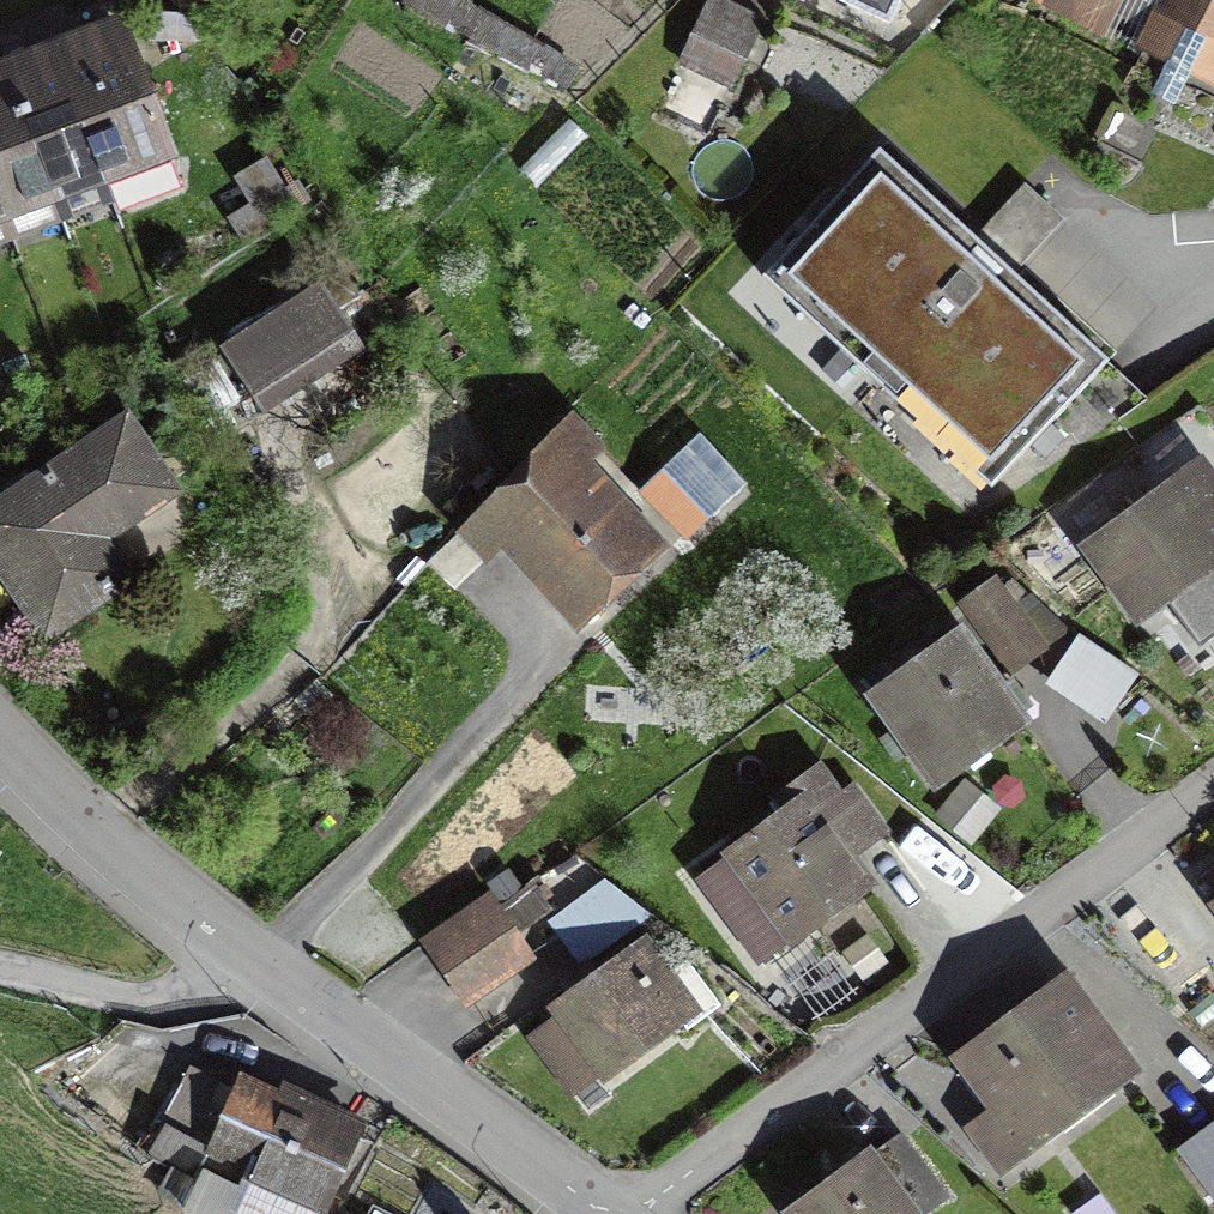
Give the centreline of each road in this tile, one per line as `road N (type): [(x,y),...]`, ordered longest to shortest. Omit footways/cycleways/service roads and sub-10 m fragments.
road 1 (residential): [(1213,784),(637,1213)]
road 2 (residential): [(244,981),(601,1213)]
road 3 (residential): [(0,742),(244,981)]
road 4 (residential): [(244,981),(103,1006),(0,986)]

